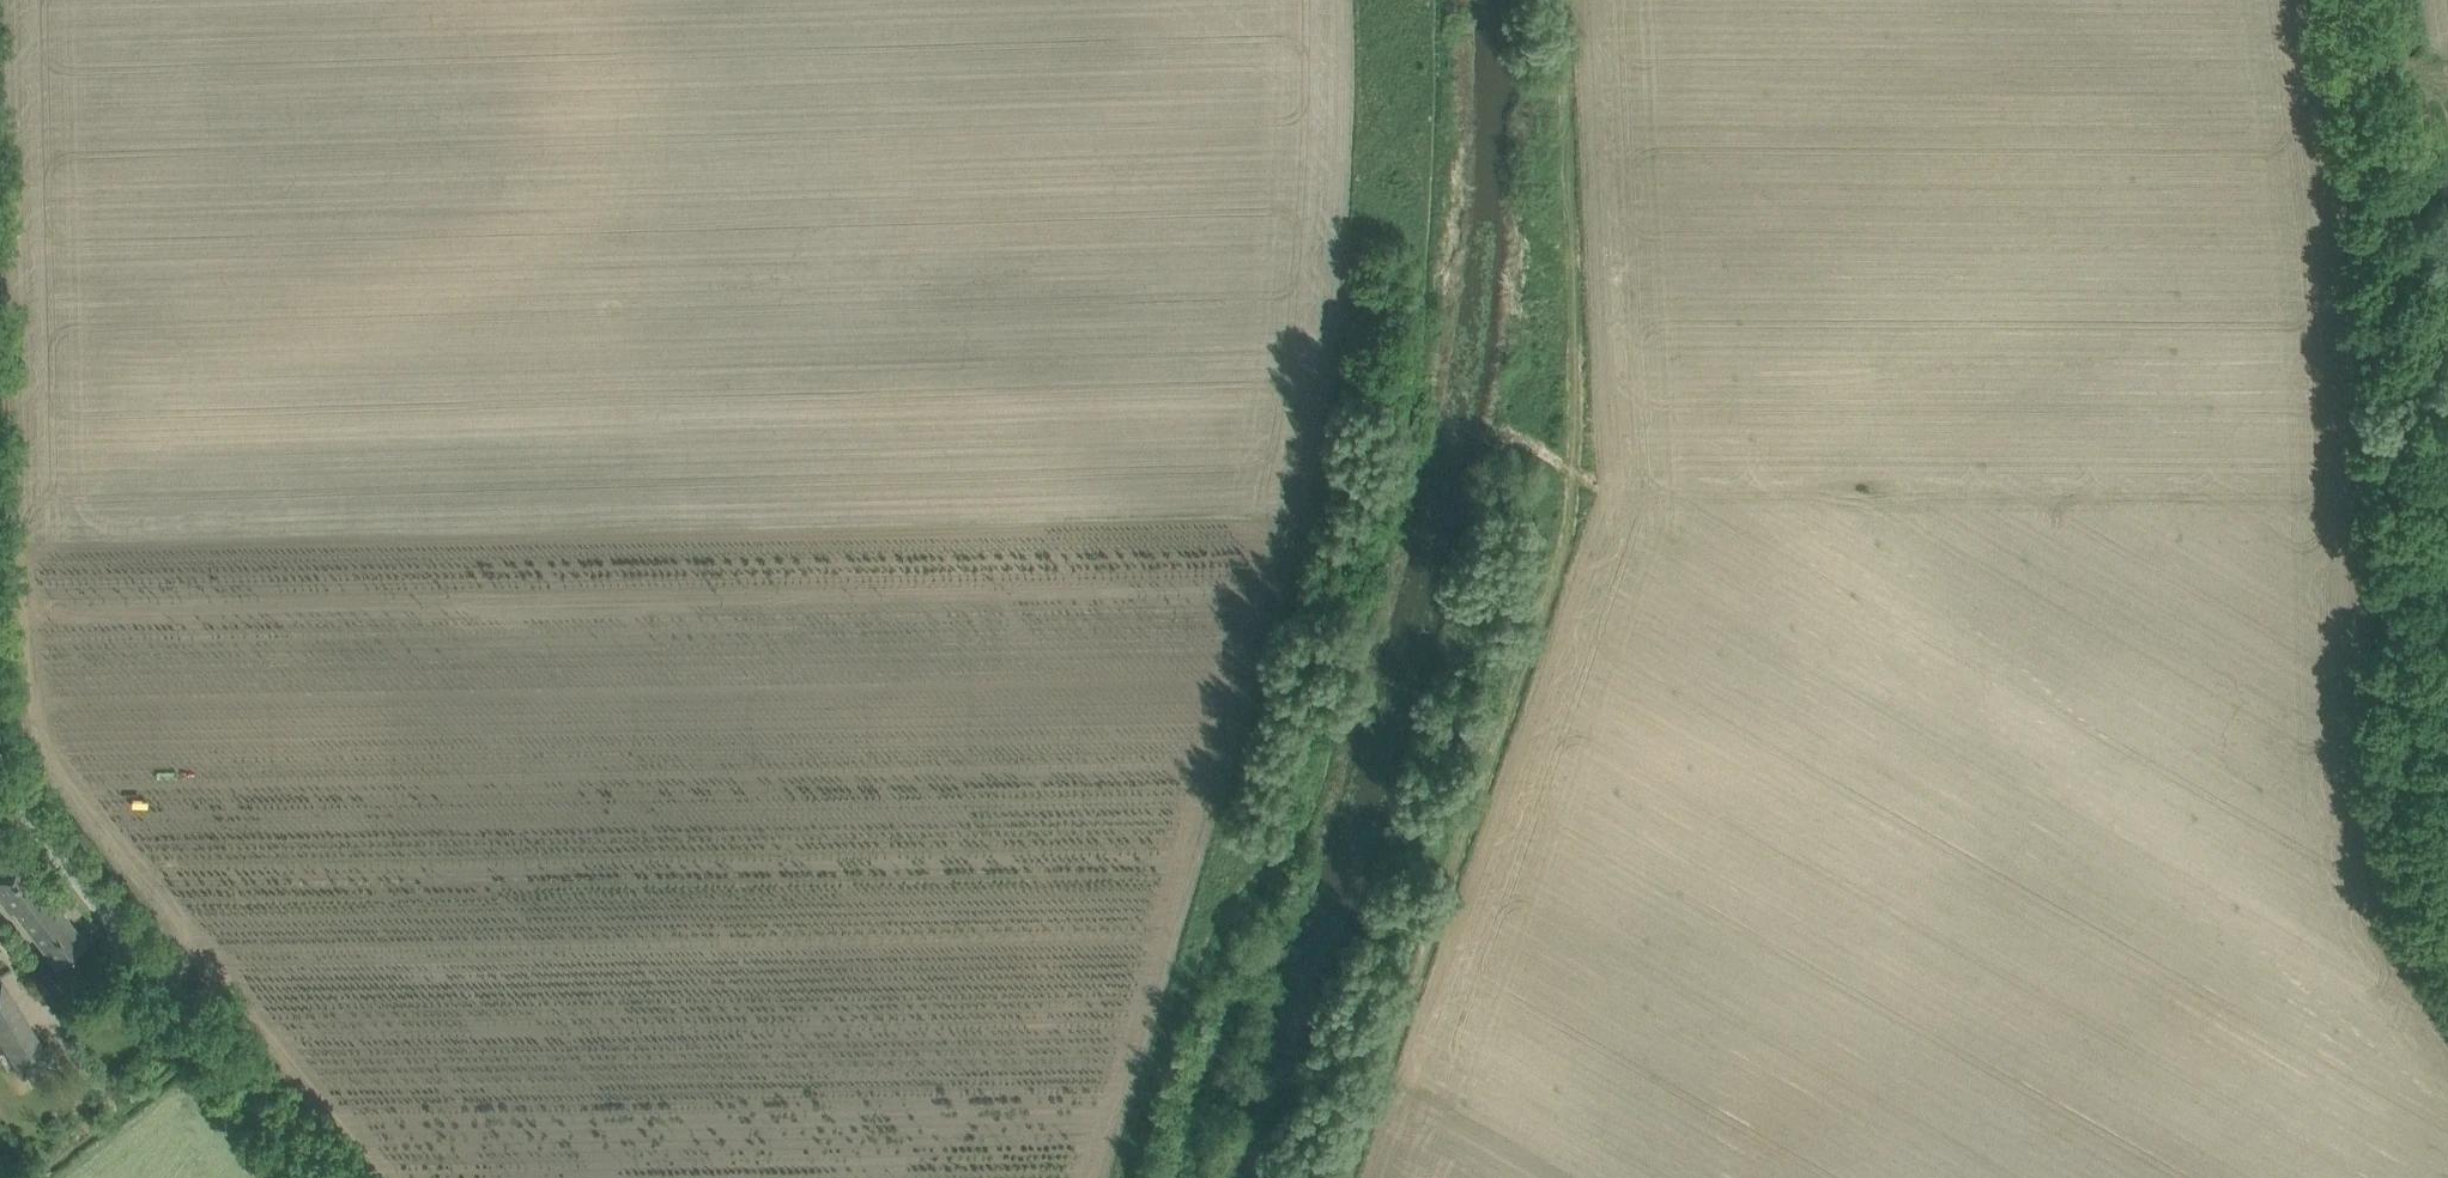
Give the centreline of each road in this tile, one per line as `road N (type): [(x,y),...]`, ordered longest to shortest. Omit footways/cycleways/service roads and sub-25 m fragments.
road 1 (track): [(2447,935),(2410,834),(2378,221),(2346,0)]
road 2 (unclassified): [(320,1177),(24,804),(0,761)]

